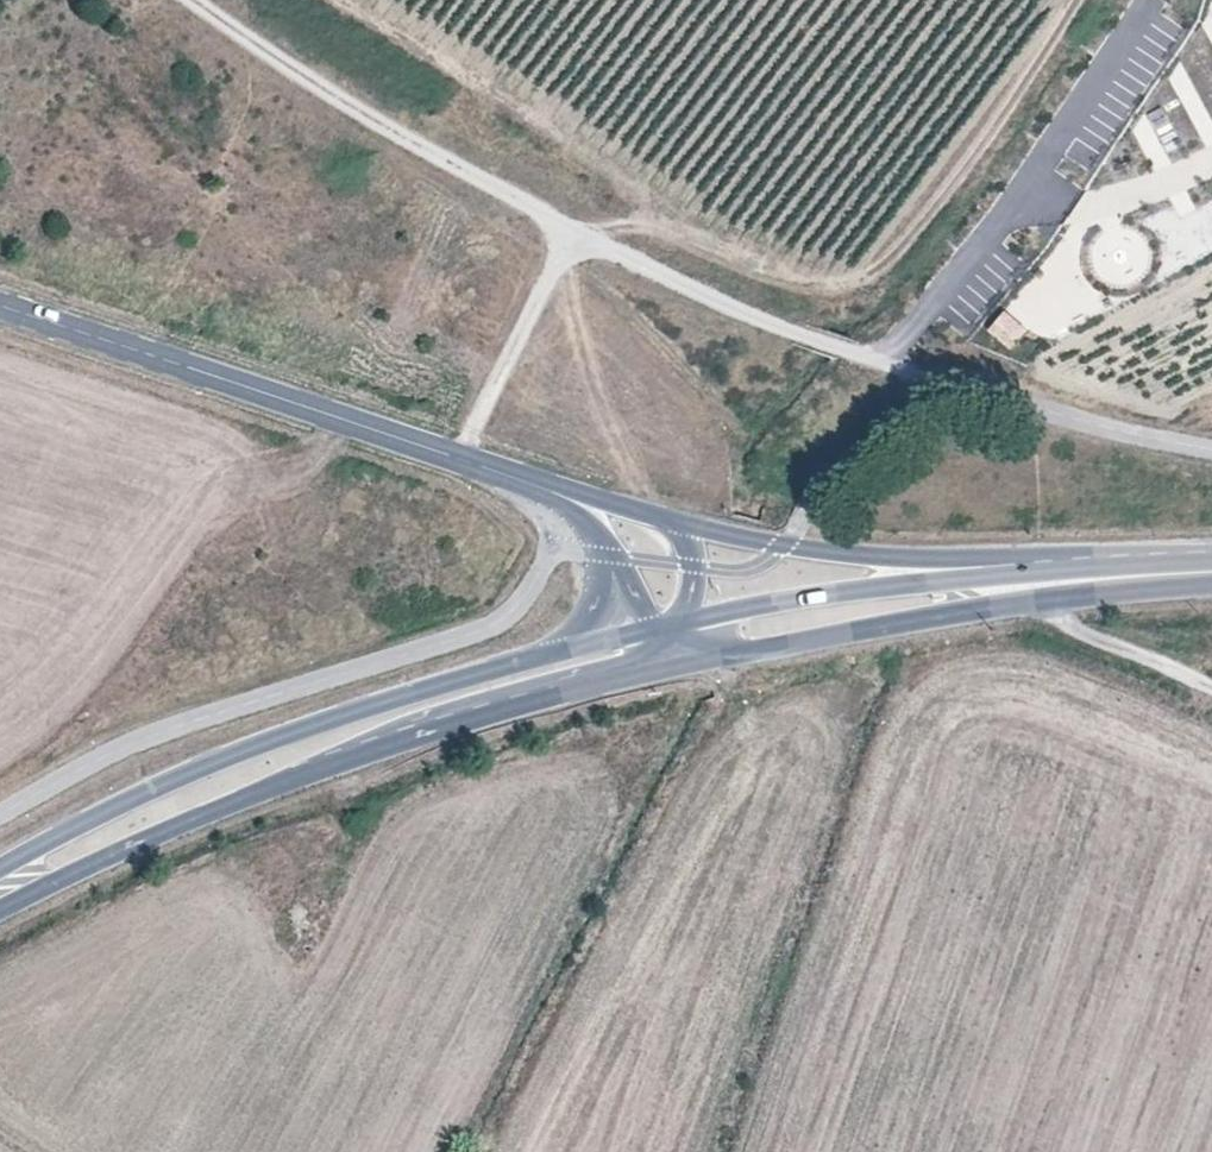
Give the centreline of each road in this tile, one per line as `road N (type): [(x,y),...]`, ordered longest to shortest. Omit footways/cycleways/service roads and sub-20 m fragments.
road 1 (track): [(466,461),(527,323),(585,238),(615,228),(685,241),(754,278),(805,288),(860,279),(891,258),(992,131),(1078,0)]
road 2 (track): [(194,0),(367,120),(701,297),(961,389)]
road 3 (secondary): [(589,642),(264,743),(48,843),(0,879)]
road 4 (secondary): [(0,903),(401,742),(594,681)]
road 5 (tertiary): [(532,484),(0,306)]
road 6 (secondary): [(594,681),(616,725),(652,757),(699,775),(748,774),(793,755),(828,720),(848,676),(850,627)]
road 7 (secondary): [(839,589),(794,538),(752,519),(706,516),(642,541)]
road 8 (secondary): [(1049,577),(948,574),(839,589)]
road 9 (unclassified): [(1211,689),(1057,614),(1049,577)]
road 10 (secondary): [(850,627),(947,612),(1049,577)]
road 11 (secondary): [(1211,573),(1049,577)]
road 12 (tertiary): [(642,541),(608,511),(532,484)]

